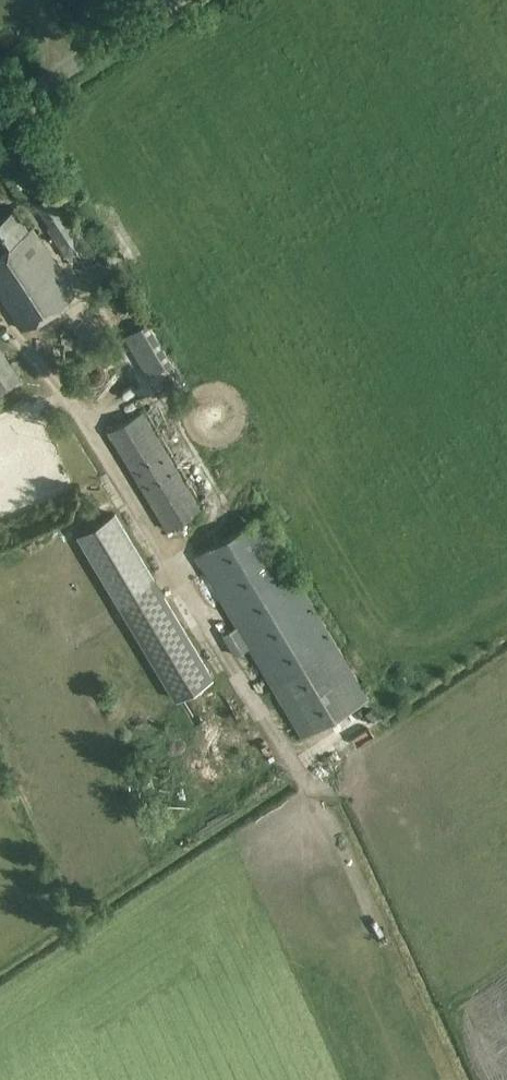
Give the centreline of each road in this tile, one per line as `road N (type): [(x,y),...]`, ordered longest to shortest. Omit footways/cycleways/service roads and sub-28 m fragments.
road 1 (unclassified): [(0,111),(170,0)]

